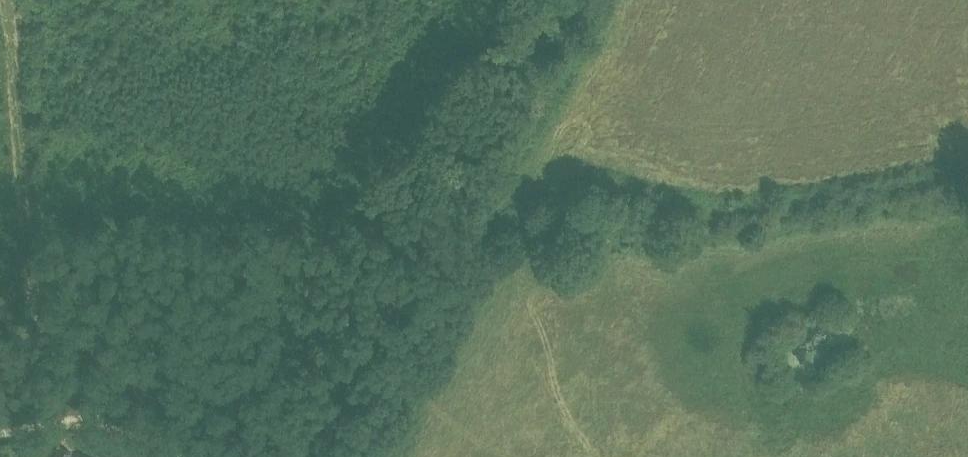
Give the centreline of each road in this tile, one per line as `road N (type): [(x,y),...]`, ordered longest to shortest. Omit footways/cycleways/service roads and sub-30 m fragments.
road 1 (track): [(8,0),(34,231),(72,421)]
road 2 (track): [(170,456),(90,419),(0,435)]

